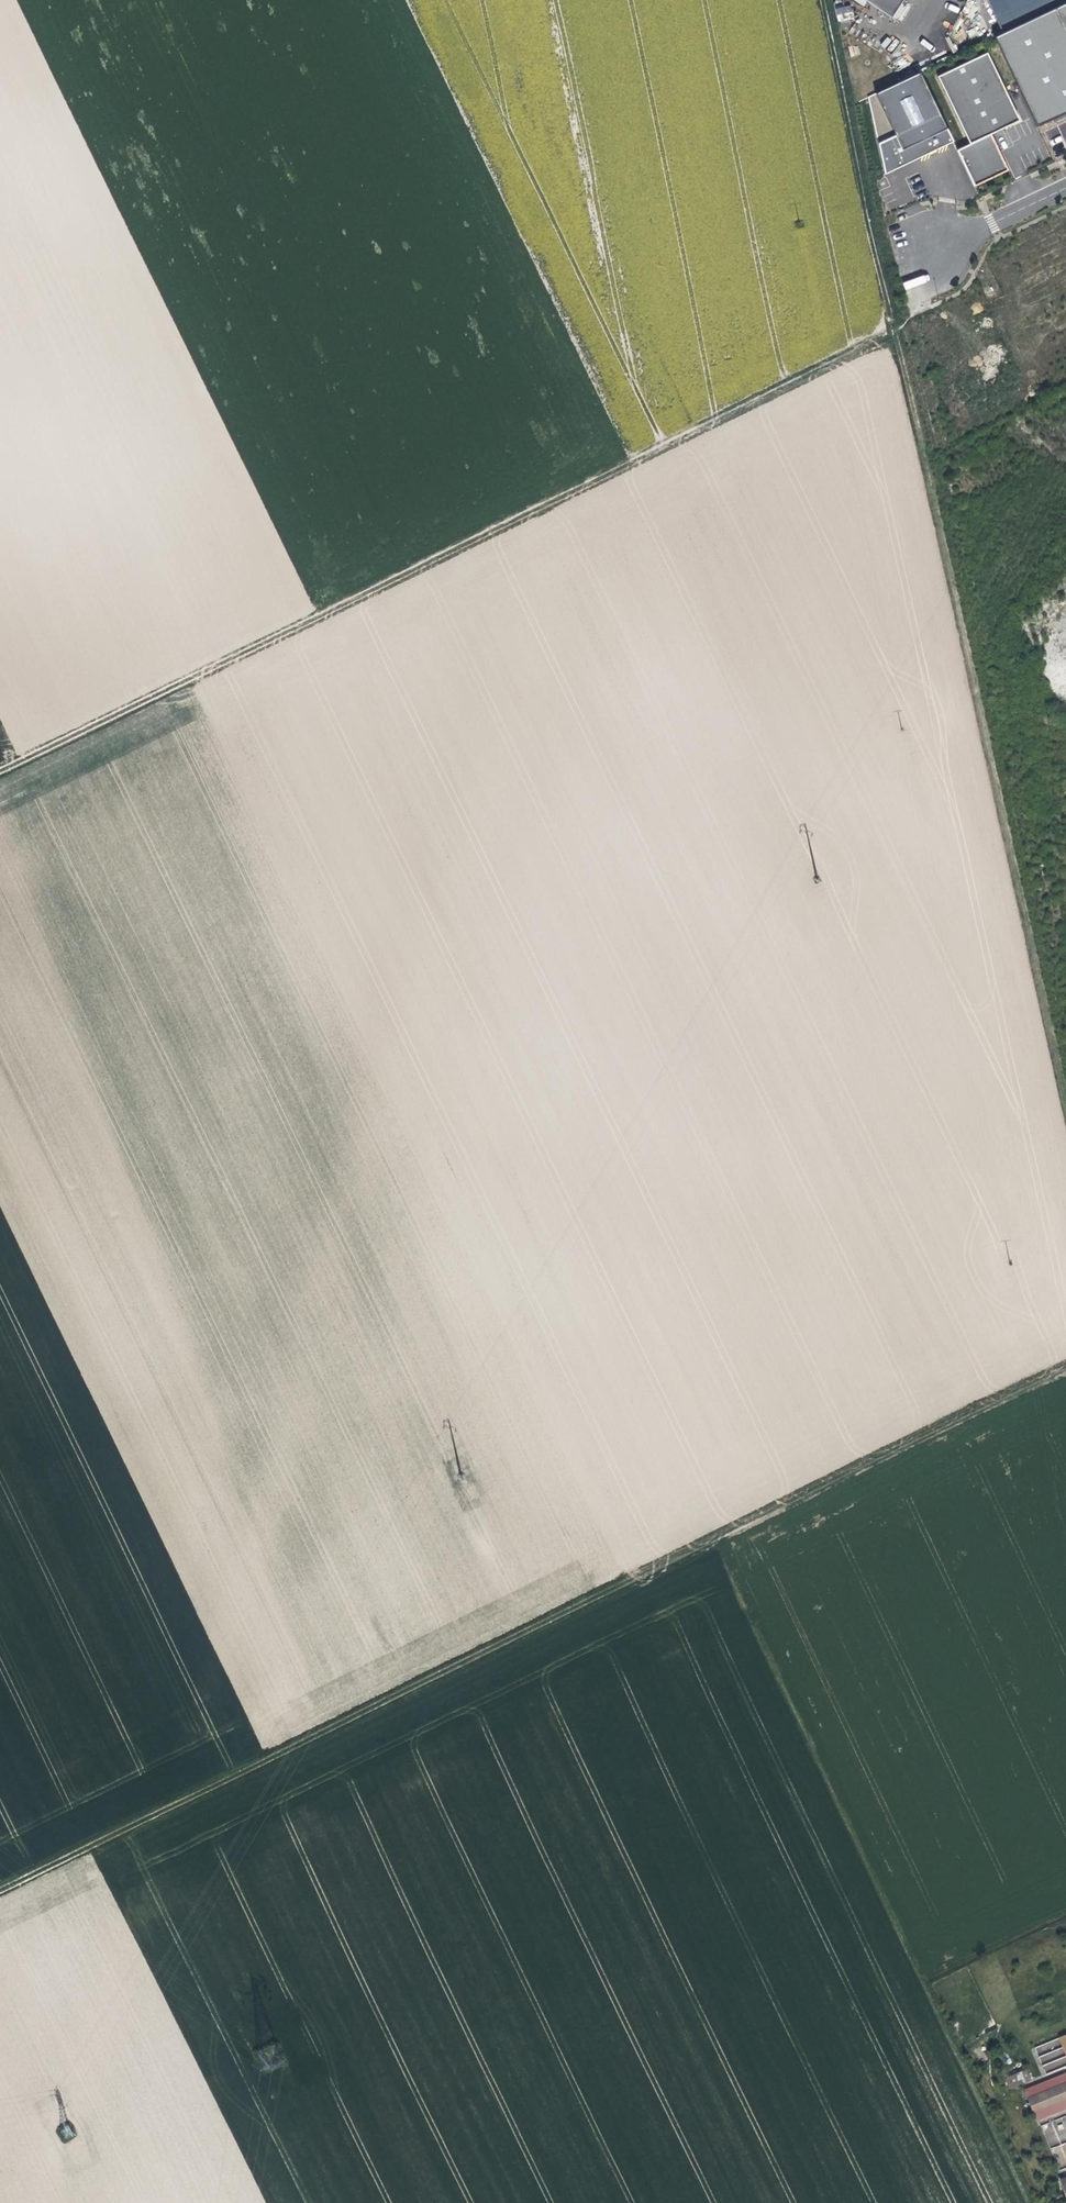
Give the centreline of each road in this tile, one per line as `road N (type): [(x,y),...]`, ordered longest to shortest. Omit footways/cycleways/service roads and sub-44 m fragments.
road 1 (track): [(0,772),(900,331),(830,0)]
road 2 (track): [(1065,1373),(0,1892)]
road 3 (track): [(900,331),(1065,1090)]
road 4 (unclassified): [(932,246),(1065,188)]

